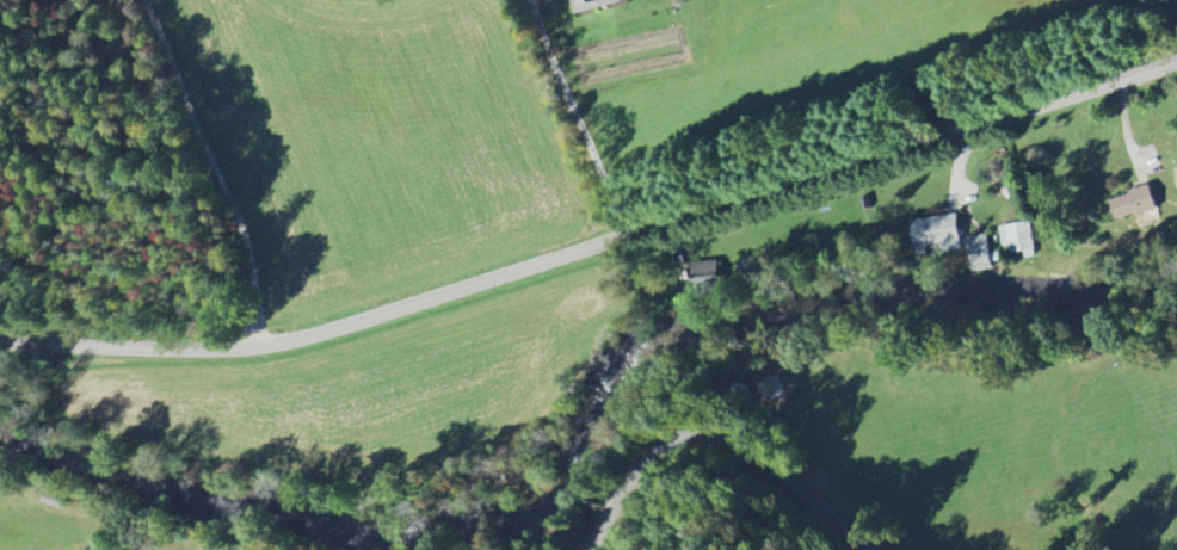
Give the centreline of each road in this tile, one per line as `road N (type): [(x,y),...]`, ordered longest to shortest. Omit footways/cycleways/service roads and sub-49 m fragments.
road 1 (residential): [(1176,61),(333,329),(181,345),(0,336)]
road 2 (residential): [(586,549),(645,440),(677,421),(735,425),(795,456),(900,549)]
road 3 (residential): [(264,340),(232,169),(160,0)]

